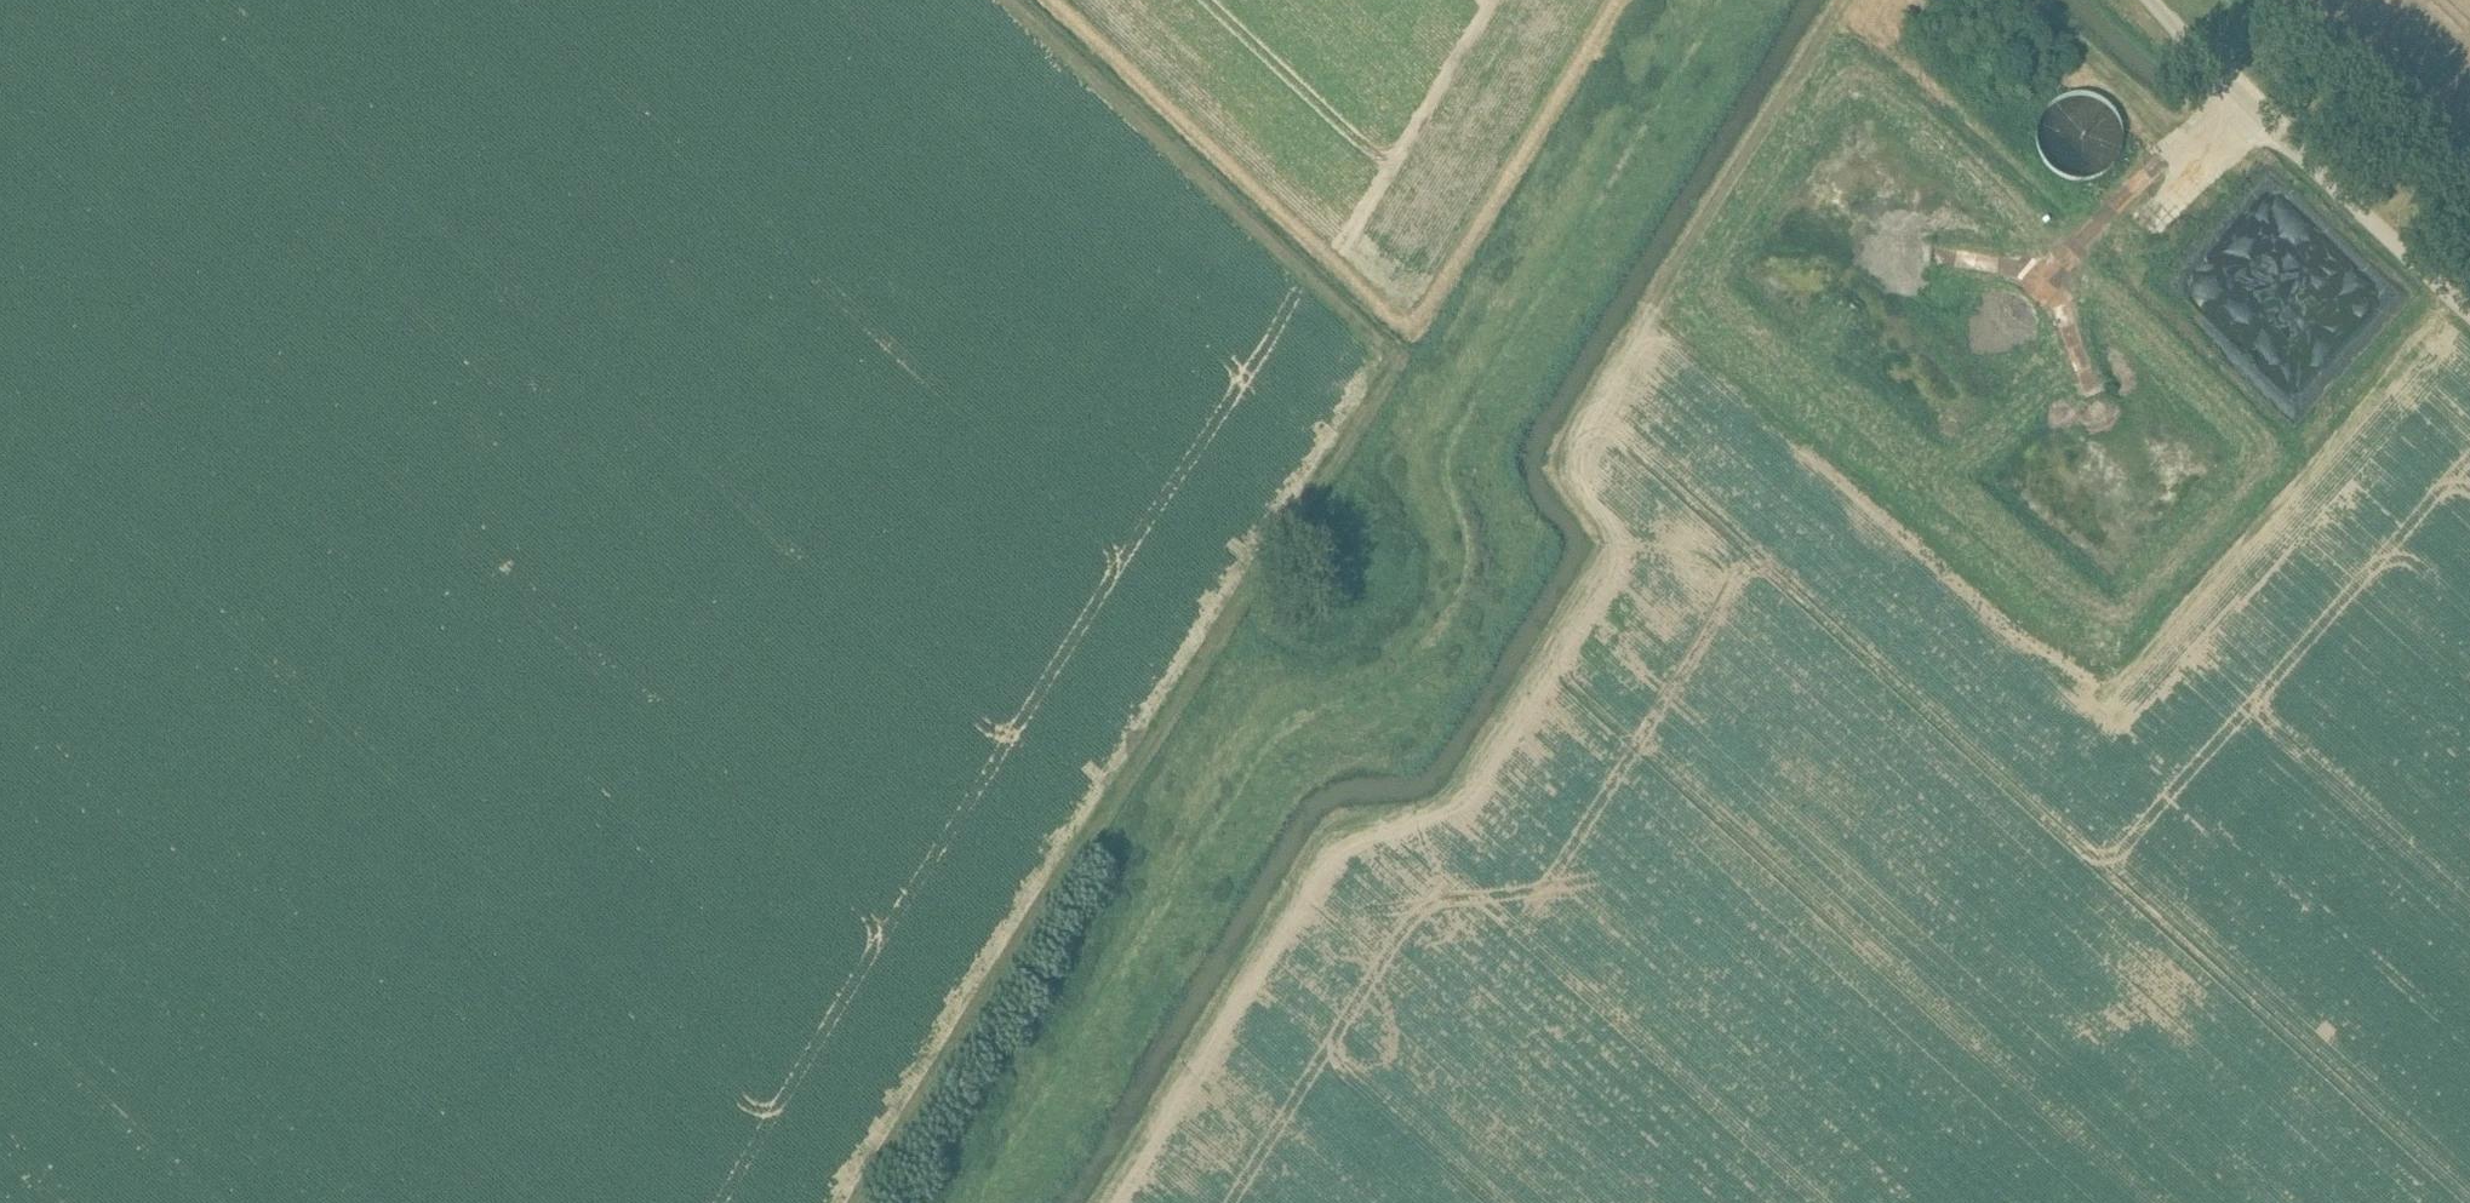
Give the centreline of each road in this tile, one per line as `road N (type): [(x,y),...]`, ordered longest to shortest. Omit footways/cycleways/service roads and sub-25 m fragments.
road 1 (unclassified): [(2469,317),(2250,114),(2145,0)]

